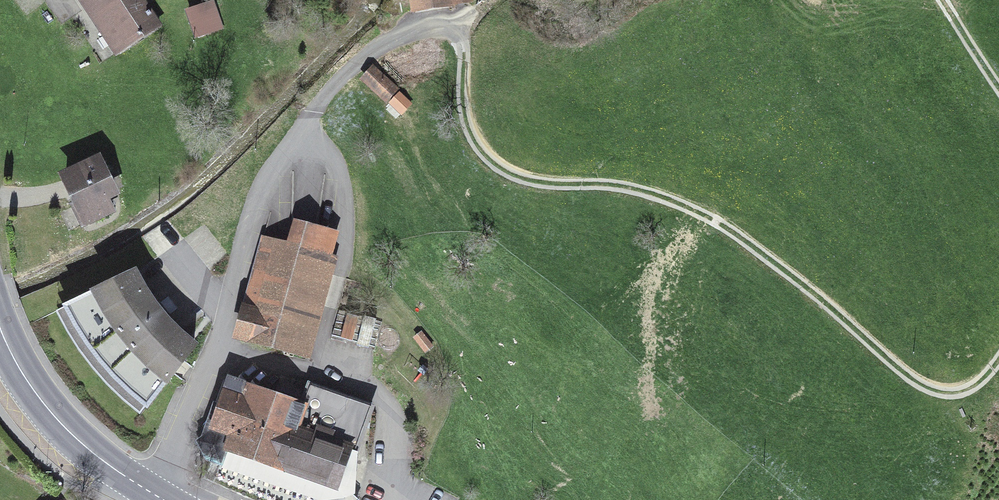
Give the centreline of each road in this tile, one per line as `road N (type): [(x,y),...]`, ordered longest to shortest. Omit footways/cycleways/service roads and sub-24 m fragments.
road 1 (track): [(152,494),(195,408),(275,164),(360,62),(422,23),(456,24),(466,47),(462,109),(483,158),(524,183),(616,181),(689,206),(776,262),(914,380),(949,396),(981,385),(998,362)]
road 2 (secondary): [(164,499),(78,442),(49,412),(0,327)]

